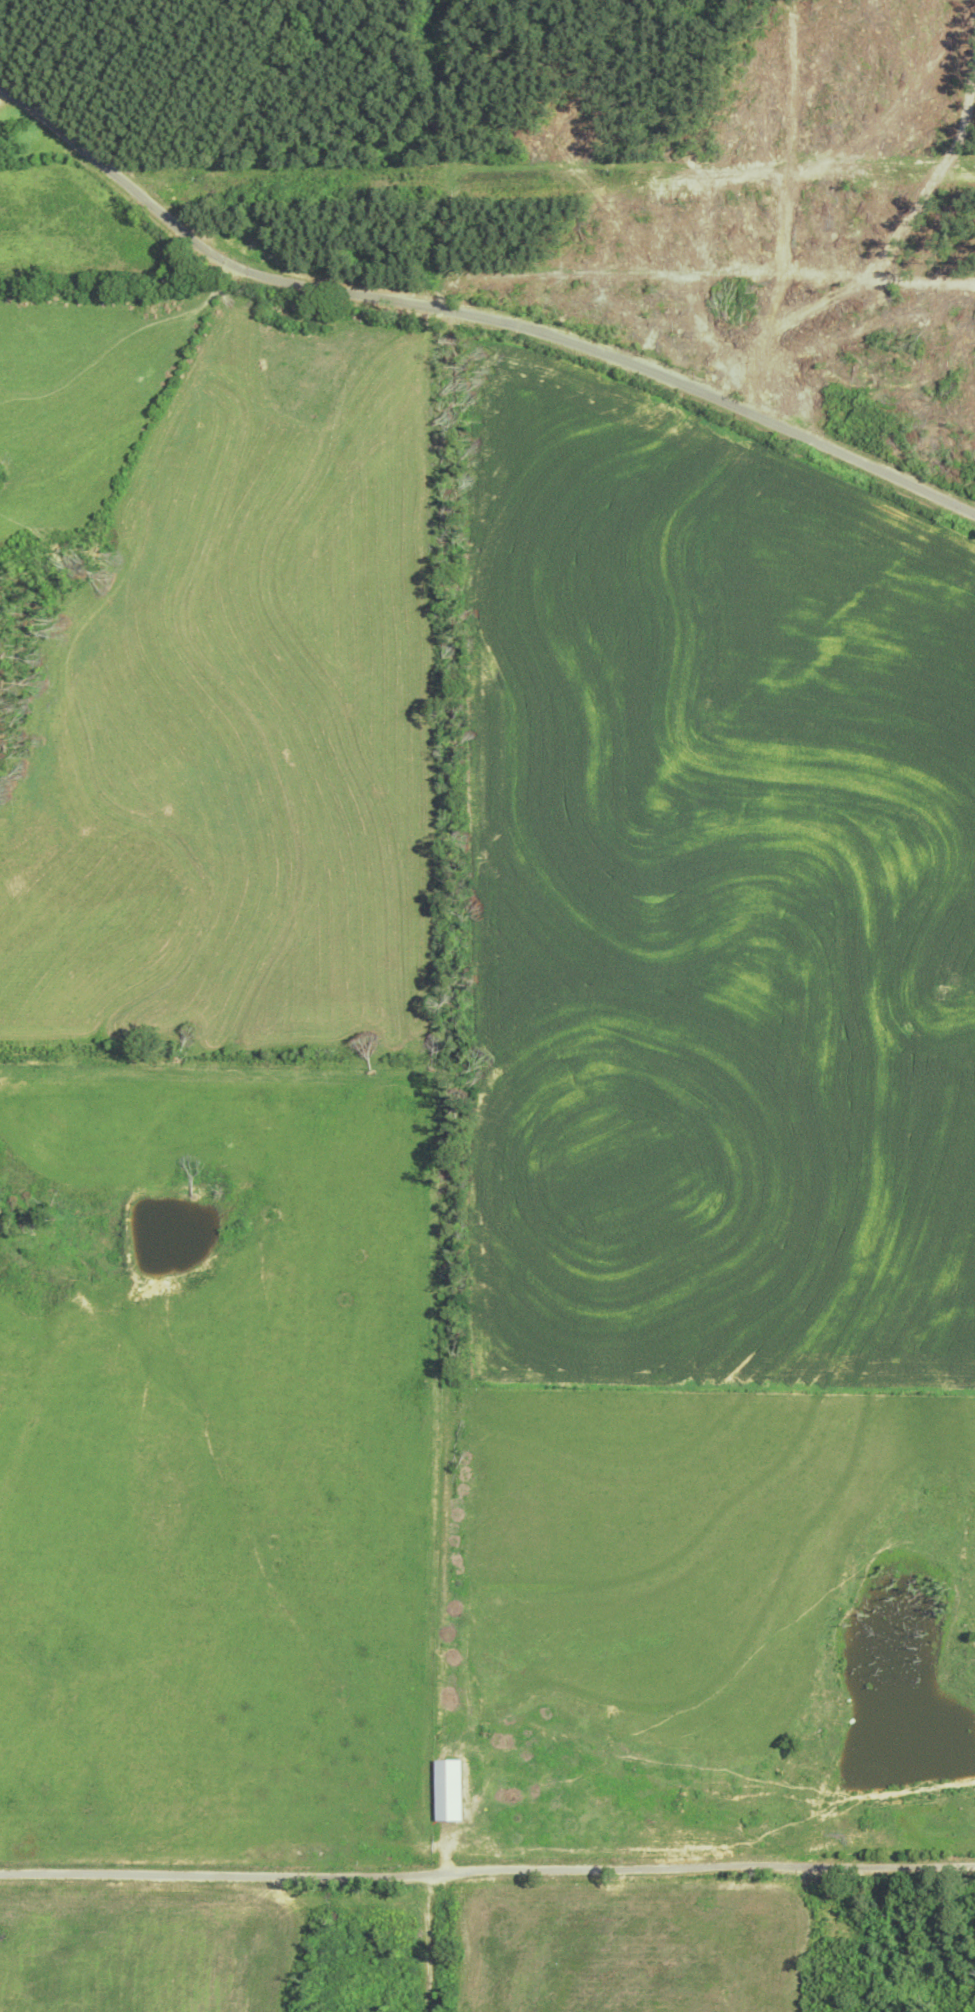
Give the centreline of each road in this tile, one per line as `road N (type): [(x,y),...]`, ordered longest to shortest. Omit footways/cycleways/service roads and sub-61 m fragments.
road 1 (residential): [(974,512),(701,389),(557,336),(243,266),(215,253),(0,84)]
road 2 (residential): [(974,1868),(0,1875)]

